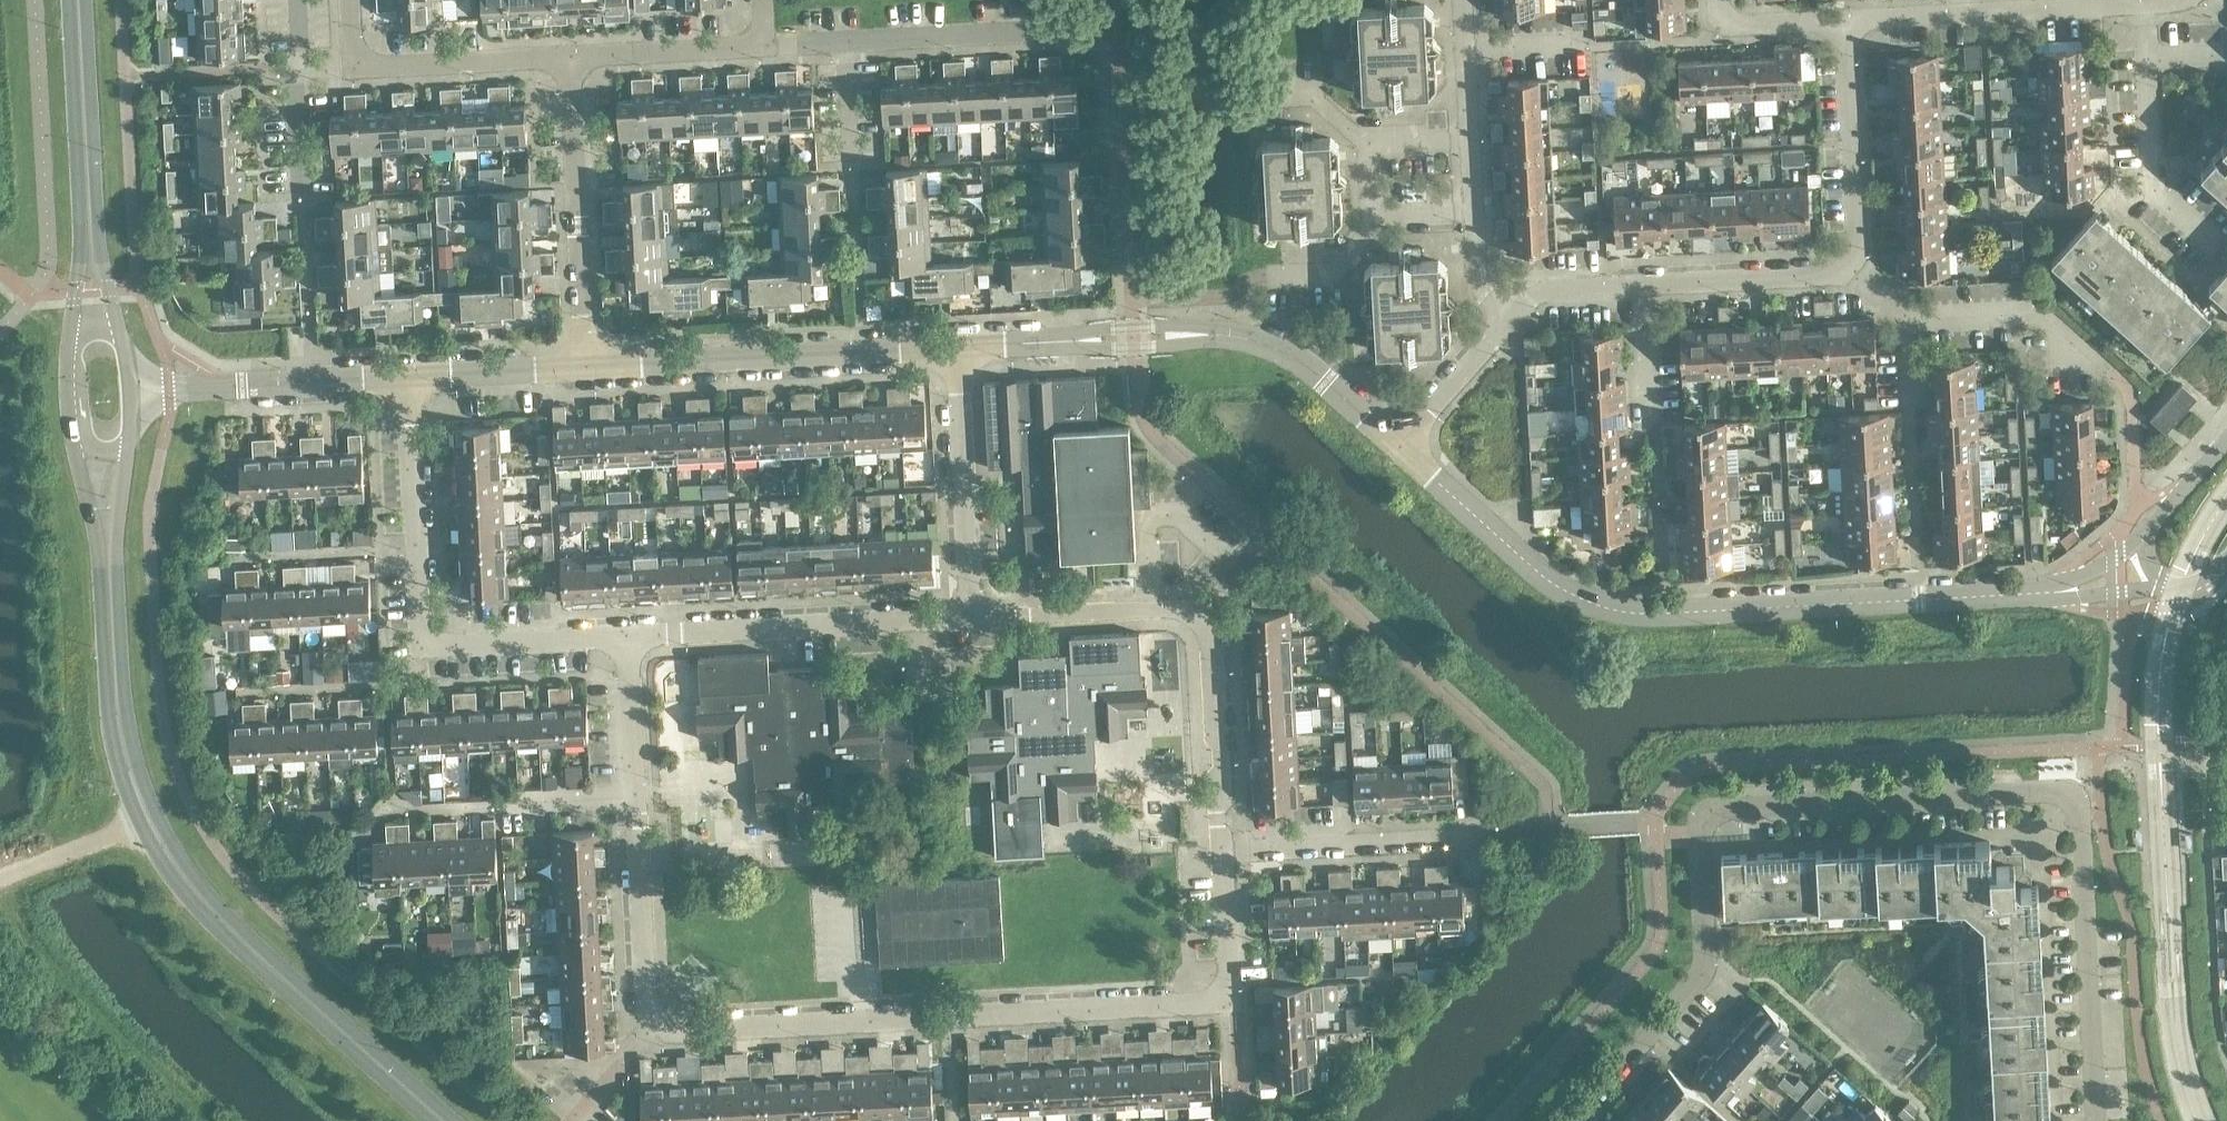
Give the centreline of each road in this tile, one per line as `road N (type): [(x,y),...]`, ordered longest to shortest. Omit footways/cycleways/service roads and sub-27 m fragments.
road 1 (residential): [(2096,1120),(2080,814),(2073,797),(2056,789),(1712,810),(1698,830),(1705,969),(1572,1120)]
road 2 (residential): [(637,797),(646,1006),(675,1033),(1225,1002),(1220,853)]
road 3 (secondary): [(71,437),(99,568),(109,725),(139,823),(204,918),(430,1120)]
road 4 (secondary): [(454,1120),(204,889),(150,802),(126,713),(117,563),(130,438)]
road 5 (residential): [(2033,593),(1667,617),(1606,608),(1554,579),(1406,449)]
road 6 (residential): [(957,348),(1216,335),(1262,343),(1304,364),(1406,449)]
road 7 (residential): [(631,636),(440,647),(429,640),(422,624),(411,378)]
road 8 (residential): [(1220,853),(1206,632),(1196,620),(1177,609),(970,618)]
road 9 (residential): [(586,367),(957,348)]
road 10 (residential): [(1855,272),(1539,290),(1511,322)]
road 11 (secondary): [(124,347),(98,236),(86,0)]
road 12 (secondary): [(70,0),(81,261),(70,343)]
road 13 (residential): [(970,618),(631,636)]
road 14 (residential): [(586,367),(575,57)]
road 15 (residential): [(2101,366),(2040,324),(1909,327),(1855,272)]
road 16 (residential): [(130,393),(411,378)]
road 17 (residential): [(970,618),(957,348)]
road 18 (residential): [(767,47),(1031,33)]
road 19 (residential): [(1855,272),(1848,13)]
road 20 (residential): [(2207,235),(2161,195),(2146,0)]
road 21 (residential): [(1463,841),(1220,853)]
road 22 (residential): [(354,65),(575,57)]
road 23 (residential): [(575,57),(767,47)]
road 24 (residential): [(411,378),(586,367)]
road 25 (residential): [(1511,322),(1406,449)]
road 26 (residential): [(637,797),(631,636)]
road 27 (residential): [(500,804),(637,797)]
road 28 (residential): [(2033,593),(2078,598),(2164,585)]
road 29 (residential): [(2145,534),(2121,558),(2033,593)]
road 30 (residential): [(1511,322),(1484,295),(1480,207)]
road 31 (residential): [(2226,440),(2145,534)]
road 32 (residential): [(1284,275),(1339,269),(1375,211)]
road 33 (residential): [(1727,20),(1848,13)]

